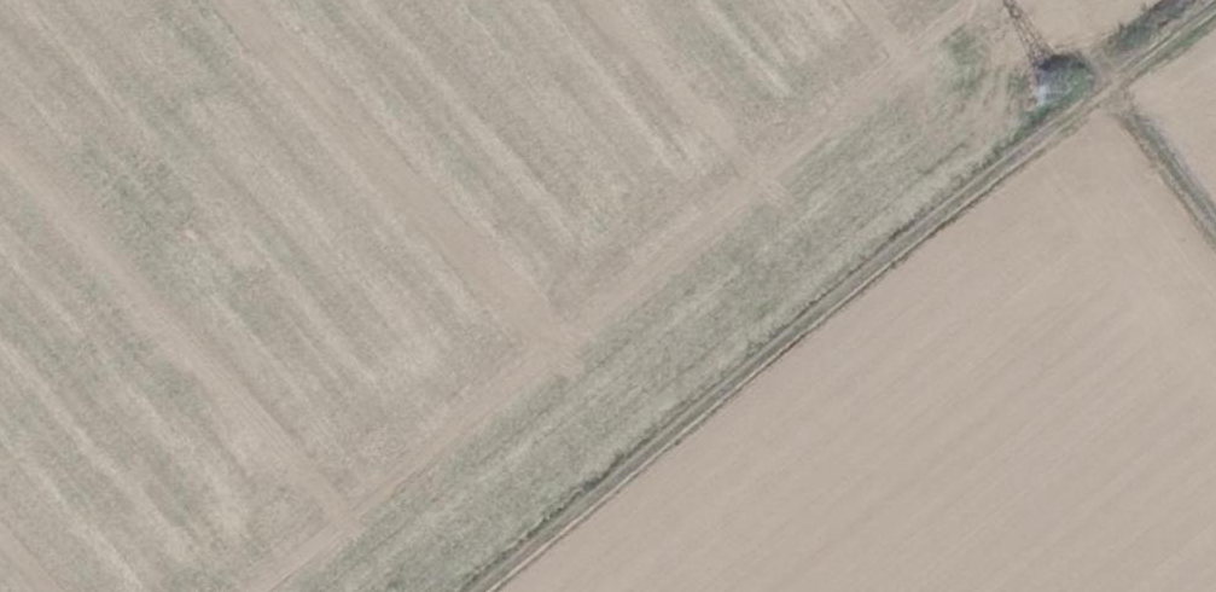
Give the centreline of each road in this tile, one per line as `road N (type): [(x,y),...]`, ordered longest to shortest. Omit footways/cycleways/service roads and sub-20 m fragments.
road 1 (track): [(1107,80),(478,591)]
road 2 (track): [(1107,80),(1215,225)]
road 3 (track): [(1215,6),(1107,80)]

